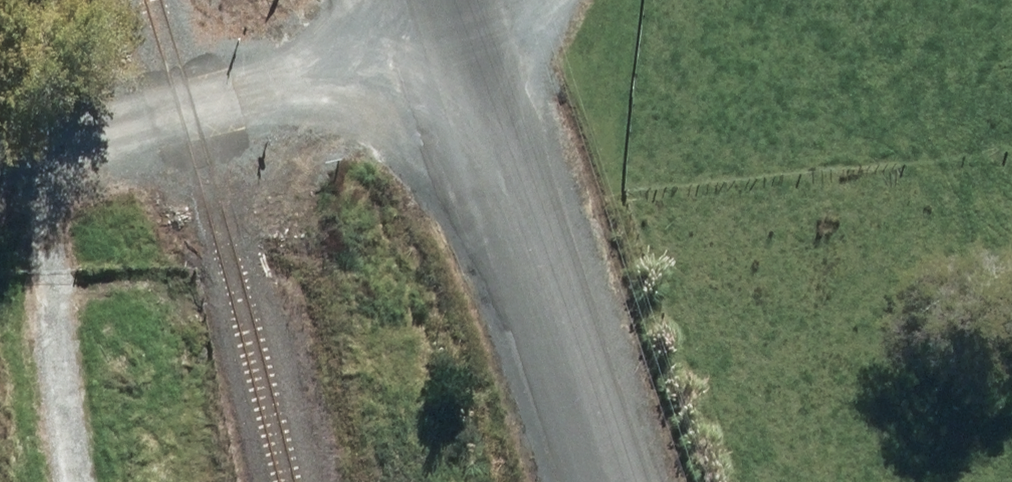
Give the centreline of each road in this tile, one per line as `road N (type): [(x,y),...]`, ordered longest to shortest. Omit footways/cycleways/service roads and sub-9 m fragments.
road 1 (unclassified): [(444,47),(592,481)]
road 2 (unclassified): [(0,129),(202,114),(444,47)]
road 3 (unclassified): [(444,47),(889,0)]

